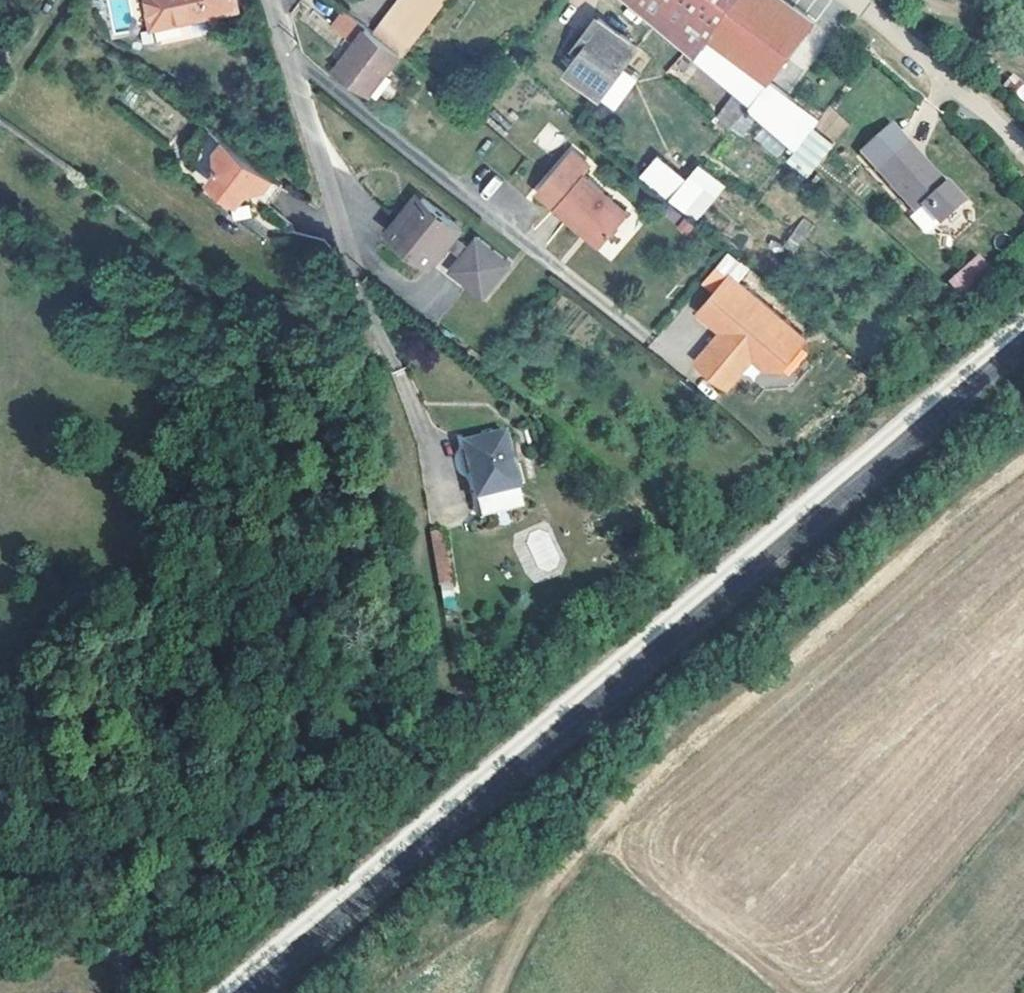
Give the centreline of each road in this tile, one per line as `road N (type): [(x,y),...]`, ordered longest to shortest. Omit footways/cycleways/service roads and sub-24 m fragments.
road 1 (track): [(497,992),(516,951),(592,841),(956,511),(1023,459)]
road 2 (residential): [(275,0),(390,348)]
road 3 (track): [(592,841),(785,992)]
road 4 (residential): [(1023,152),(969,93),(854,0)]

